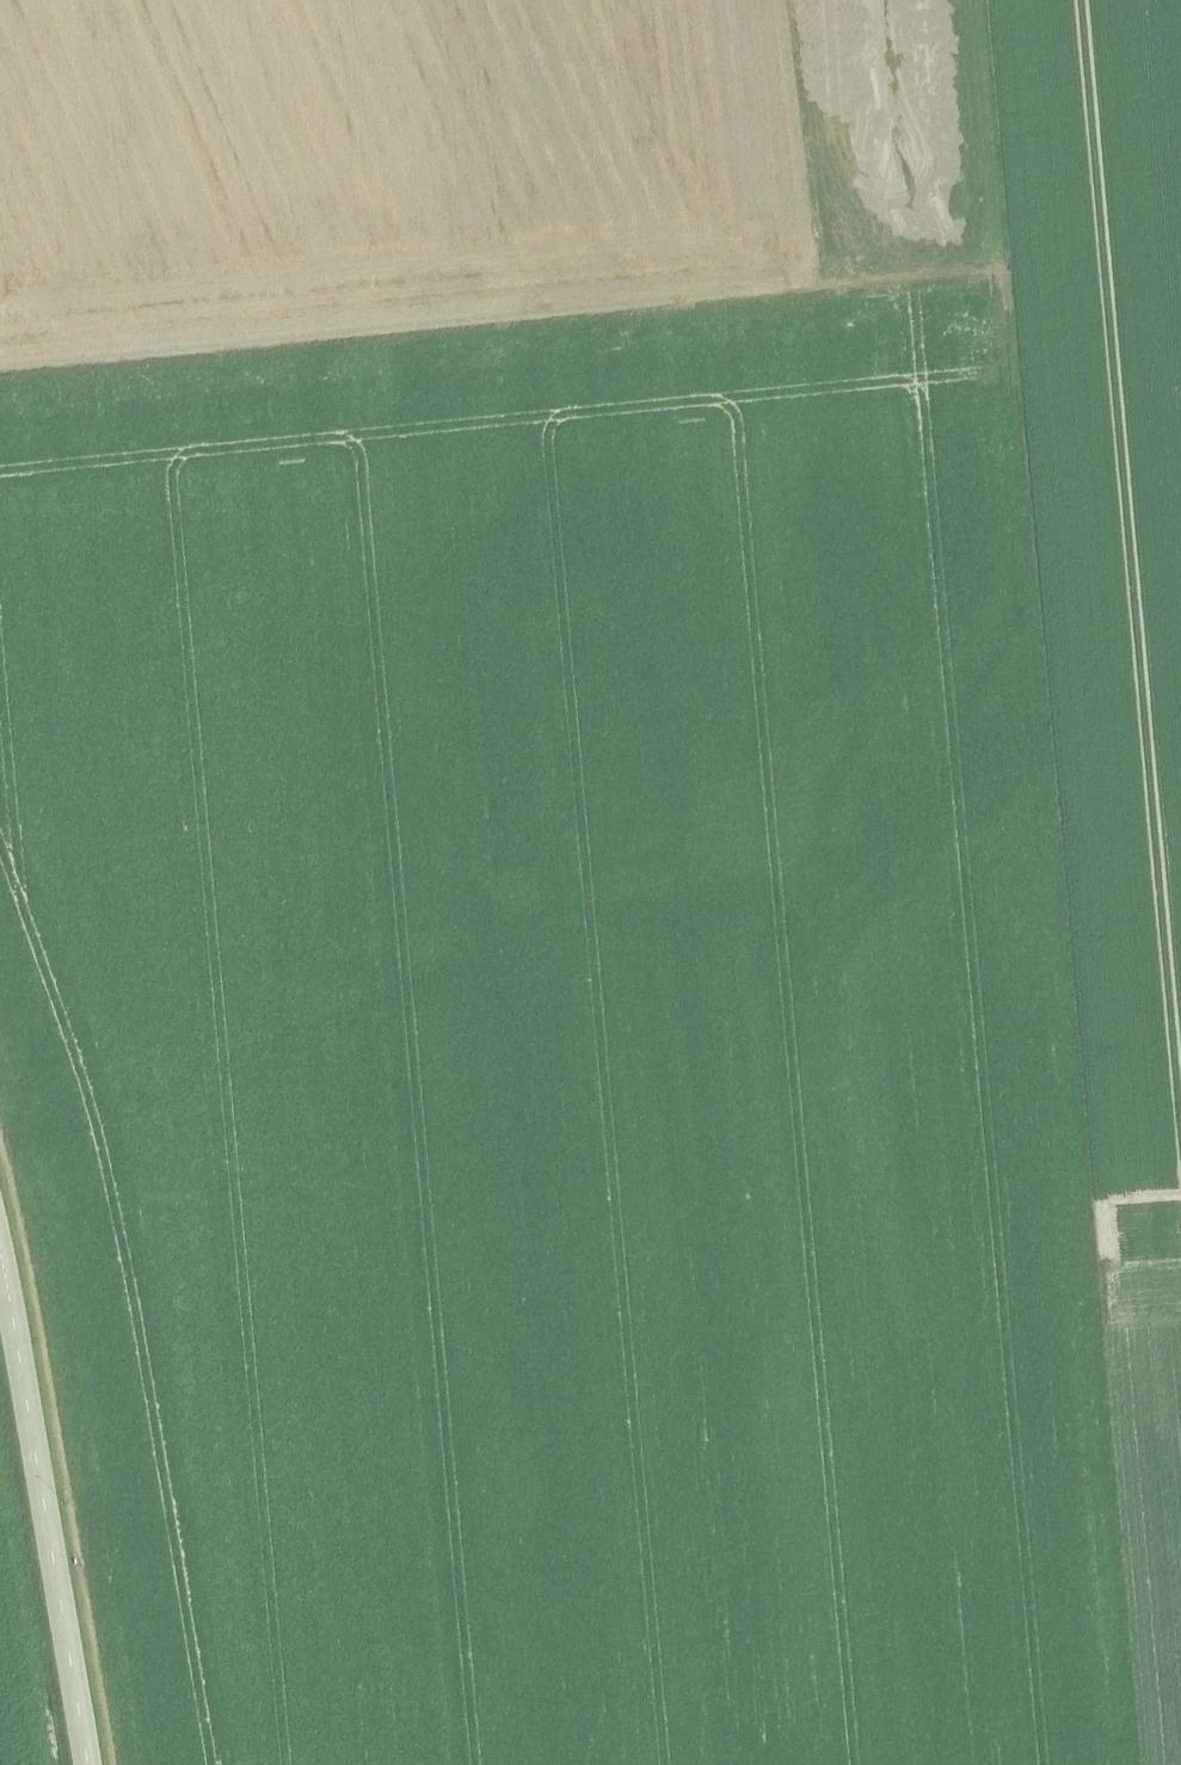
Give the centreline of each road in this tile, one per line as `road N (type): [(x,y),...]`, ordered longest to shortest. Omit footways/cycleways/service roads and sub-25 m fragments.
road 1 (tertiary): [(87,1764),(0,1267)]

